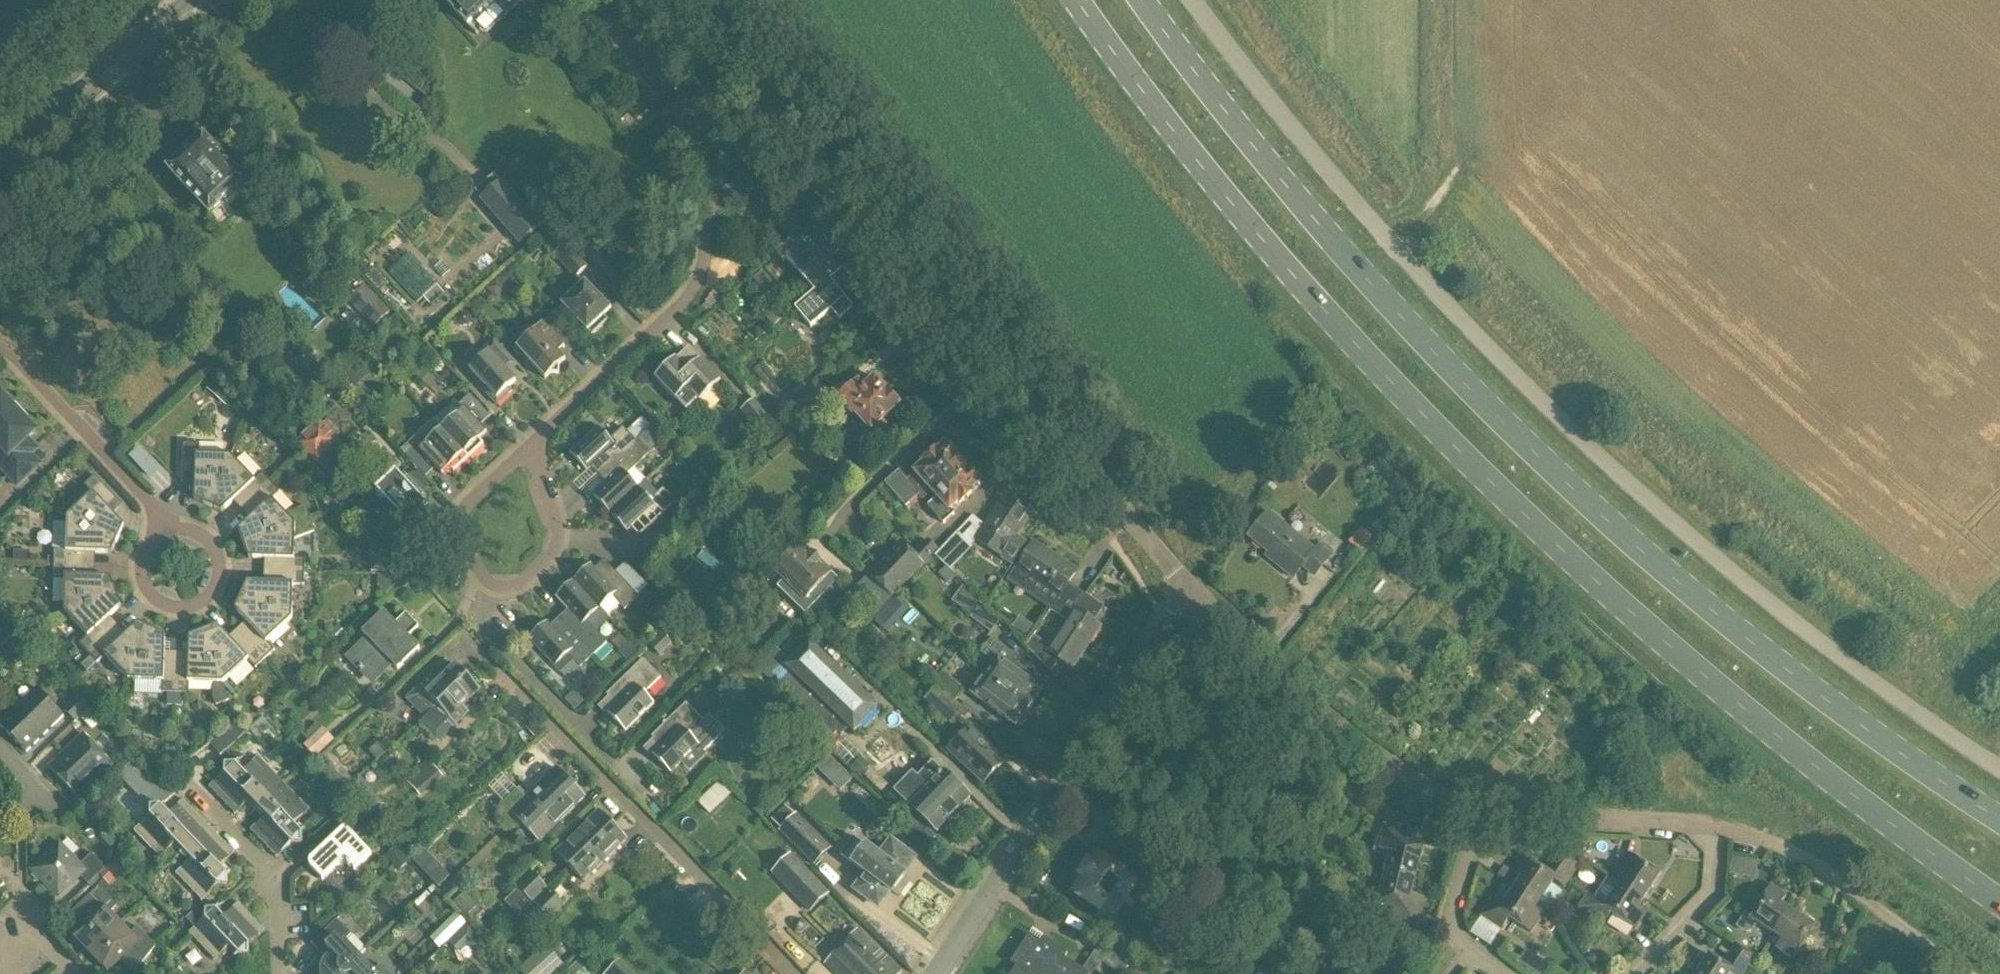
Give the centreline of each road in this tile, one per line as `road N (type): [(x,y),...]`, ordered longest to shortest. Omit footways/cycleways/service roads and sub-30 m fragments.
road 1 (primary): [(1077,0),(1254,230),(1437,428),(1771,731),(1999,900)]
road 2 (primary): [(1999,819),(1721,617),(1478,397),(1261,156),(1142,0)]
road 3 (unclassified): [(1999,769),(1746,583),(1556,413),(1393,244),(1192,0)]
road 4 (residential): [(1193,588),(794,124)]
road 5 (residential): [(935,973),(1193,588)]
road 6 (residential): [(471,646),(792,973)]
road 7 (residential): [(528,449),(701,285),(703,212),(794,124)]
road 8 (residential): [(1478,805),(1367,746),(1193,588)]
road 9 (residential): [(494,584),(481,625),(637,783)]
road 10 (residential): [(163,531),(149,503),(48,391),(0,354)]
road 11 (secondary): [(0,163),(176,0)]
road 12 (residential): [(1712,828),(1478,805)]
road 13 (residential): [(190,528),(213,542),(223,567),(215,593),(193,608),(154,600),(141,577),(144,550),(163,531)]
road 14 (residential): [(277,973),(274,874),(190,786)]
road 15 (residential): [(1904,929),(1814,864),(1712,828)]
road 16 (residential): [(1494,973),(1461,952),(1447,924),(1478,805)]
road 17 (residential): [(528,449),(558,521),(557,542),(517,583),(494,584)]
road 18 (residential): [(494,584),(459,534),(457,514),(528,449)]
road 19 (residential): [(1712,828),(1711,896),(1638,973)]
road 20 (residential): [(794,124),(690,0)]

